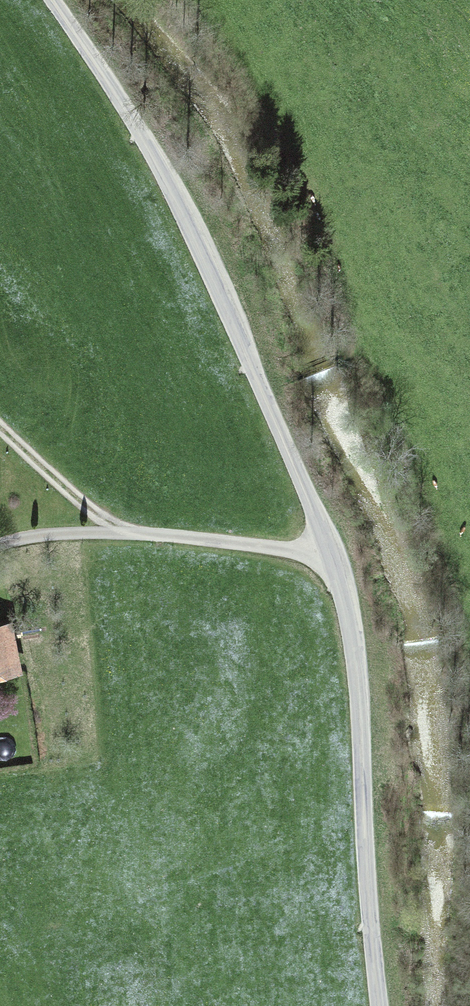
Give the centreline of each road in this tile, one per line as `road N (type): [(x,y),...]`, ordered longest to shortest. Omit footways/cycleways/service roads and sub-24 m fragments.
road 1 (unclassified): [(385,1005),(366,845),(360,684),(329,551),(186,208),(53,0)]
road 2 (track): [(329,551),(74,538),(0,551)]
road 3 (track): [(116,539),(0,432)]

